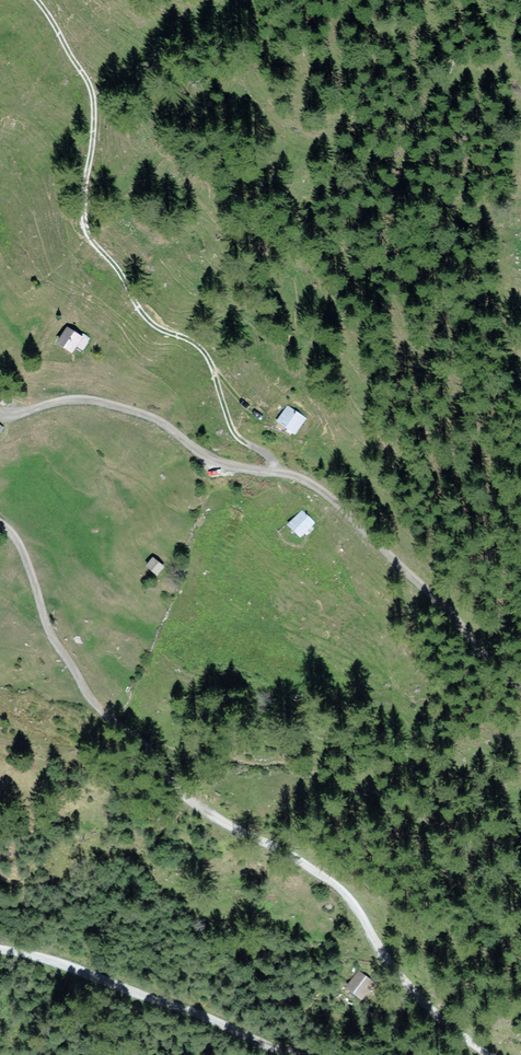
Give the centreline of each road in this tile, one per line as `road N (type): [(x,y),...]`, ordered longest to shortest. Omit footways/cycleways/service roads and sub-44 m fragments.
road 1 (track): [(0,411),(93,399),(143,411),(224,459),(311,478),(360,511),(395,558),(520,680)]
road 2 (track): [(41,0),(96,97),(88,227),(136,298),(214,365),(234,430),(271,453),(272,470)]
road 3 (track): [(482,1054),(428,1016),(330,880),(252,829),(199,808),(114,734)]
road 4 (track): [(0,950),(73,964),(299,1054)]
road 5 (track): [(114,734),(40,602),(29,561),(0,523)]

